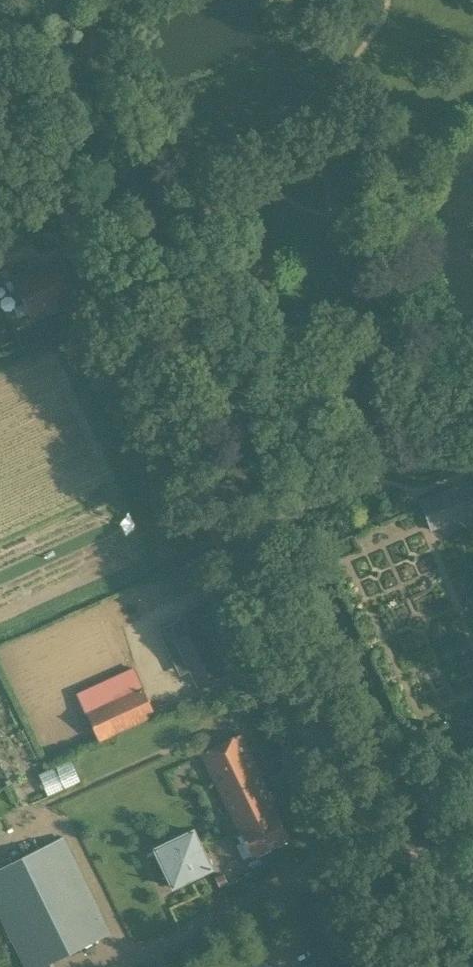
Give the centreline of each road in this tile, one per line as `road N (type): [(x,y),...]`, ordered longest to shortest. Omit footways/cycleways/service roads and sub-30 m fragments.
road 1 (unclassified): [(472,885),(349,806),(3,82)]

